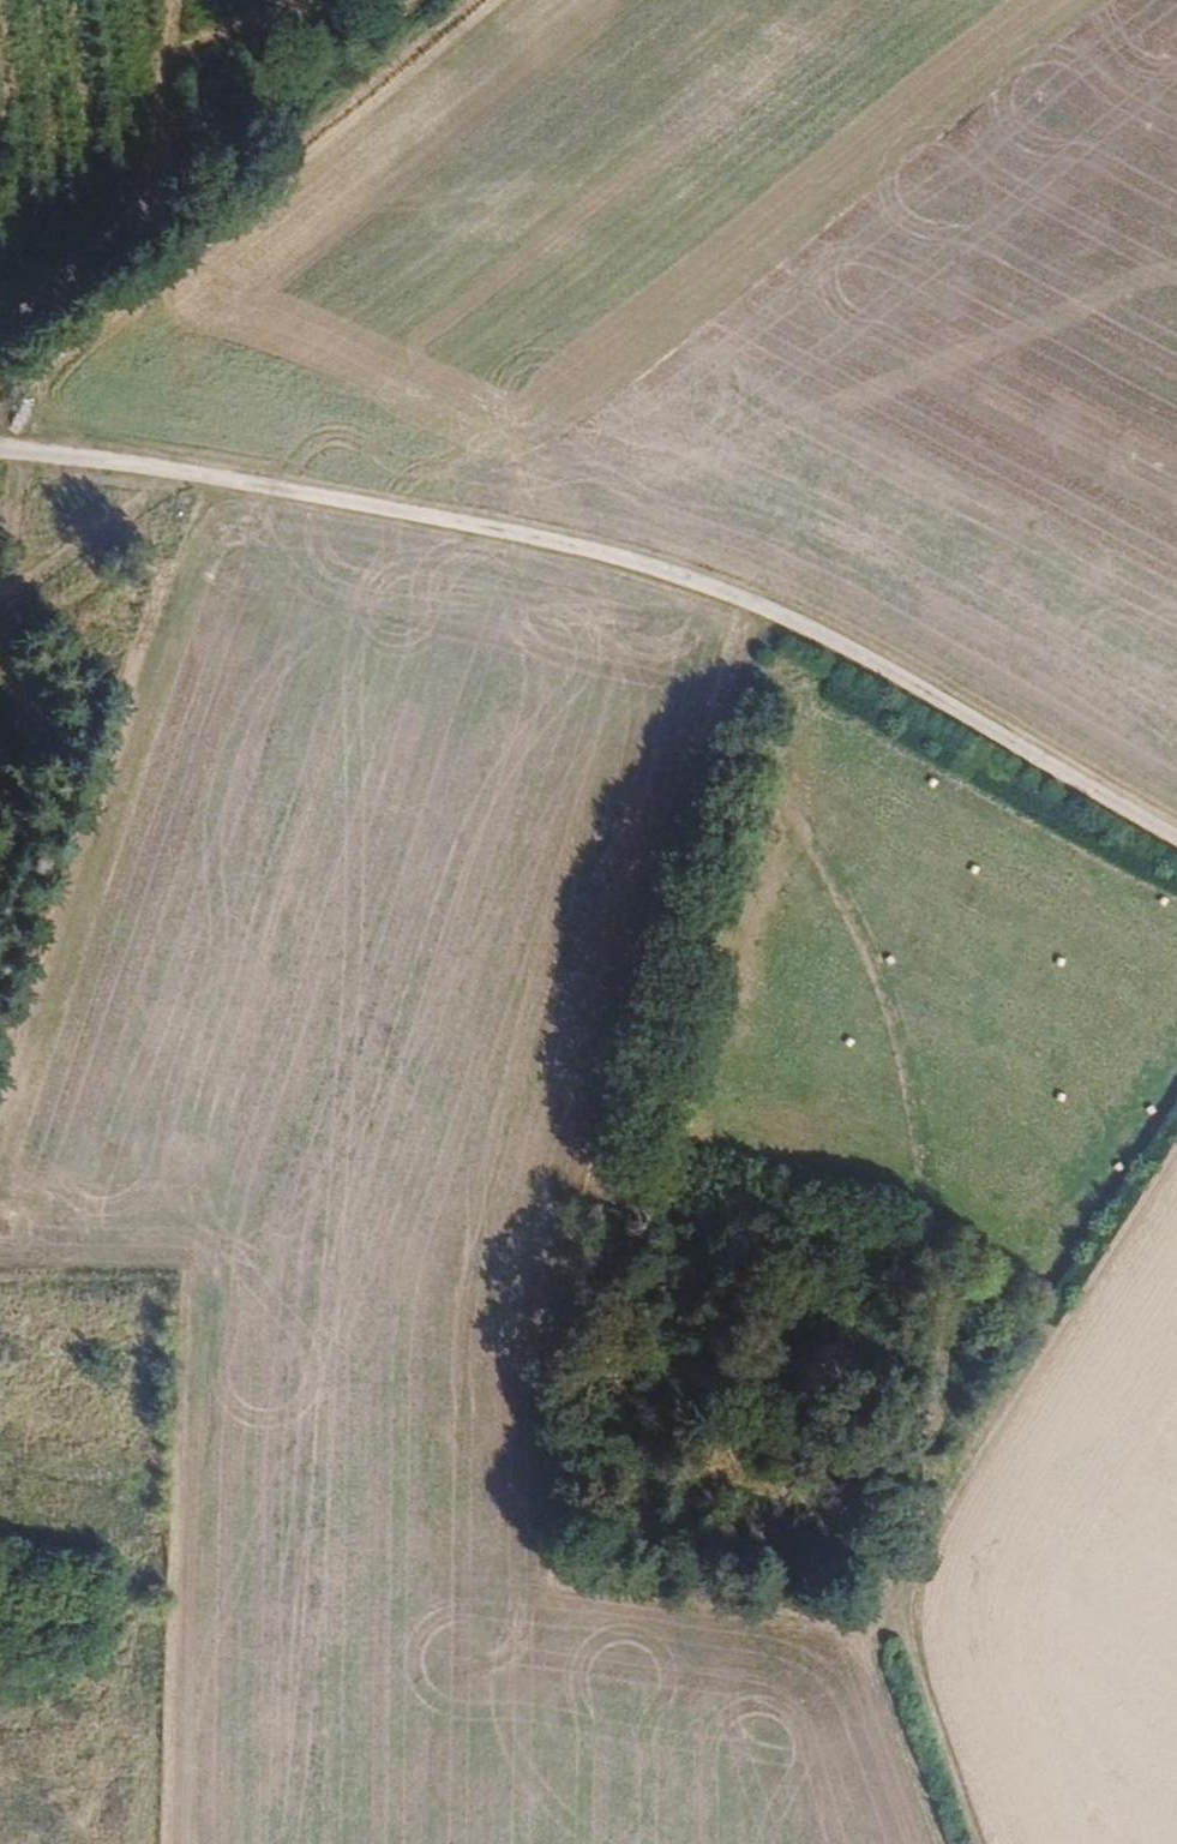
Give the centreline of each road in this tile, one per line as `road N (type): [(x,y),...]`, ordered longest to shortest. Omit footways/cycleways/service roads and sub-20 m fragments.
road 1 (unclassified): [(1176,838),(807,628),(592,550),(303,492),(0,447)]

